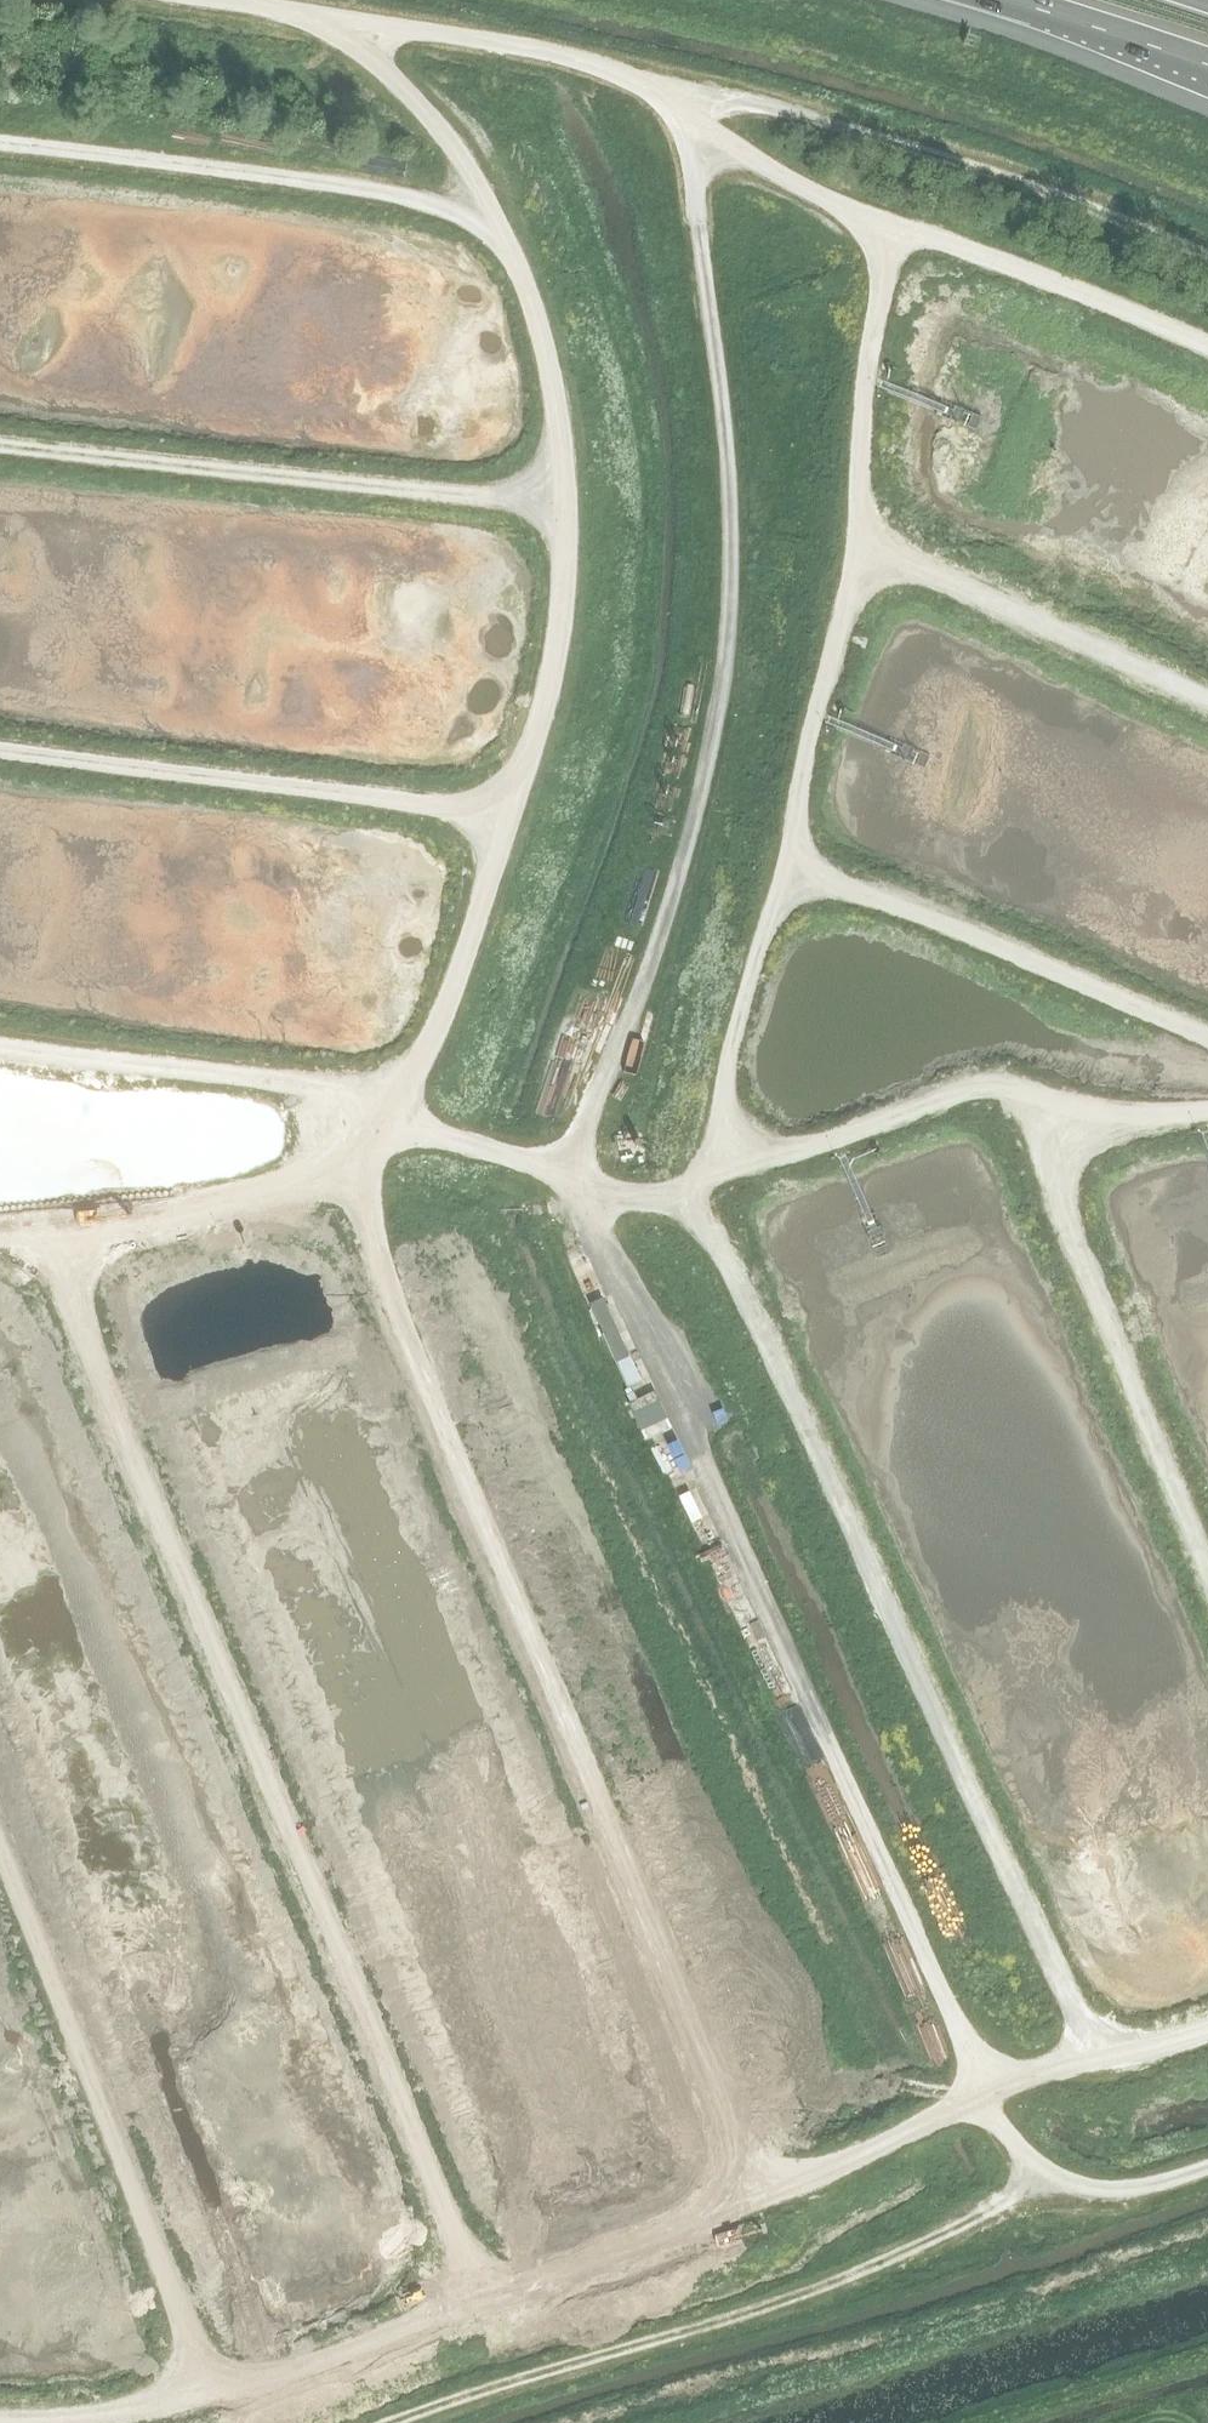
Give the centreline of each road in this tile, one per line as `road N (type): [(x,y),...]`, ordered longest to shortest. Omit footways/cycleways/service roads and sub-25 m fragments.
road 1 (motorway): [(1010,0),(1207,66)]

